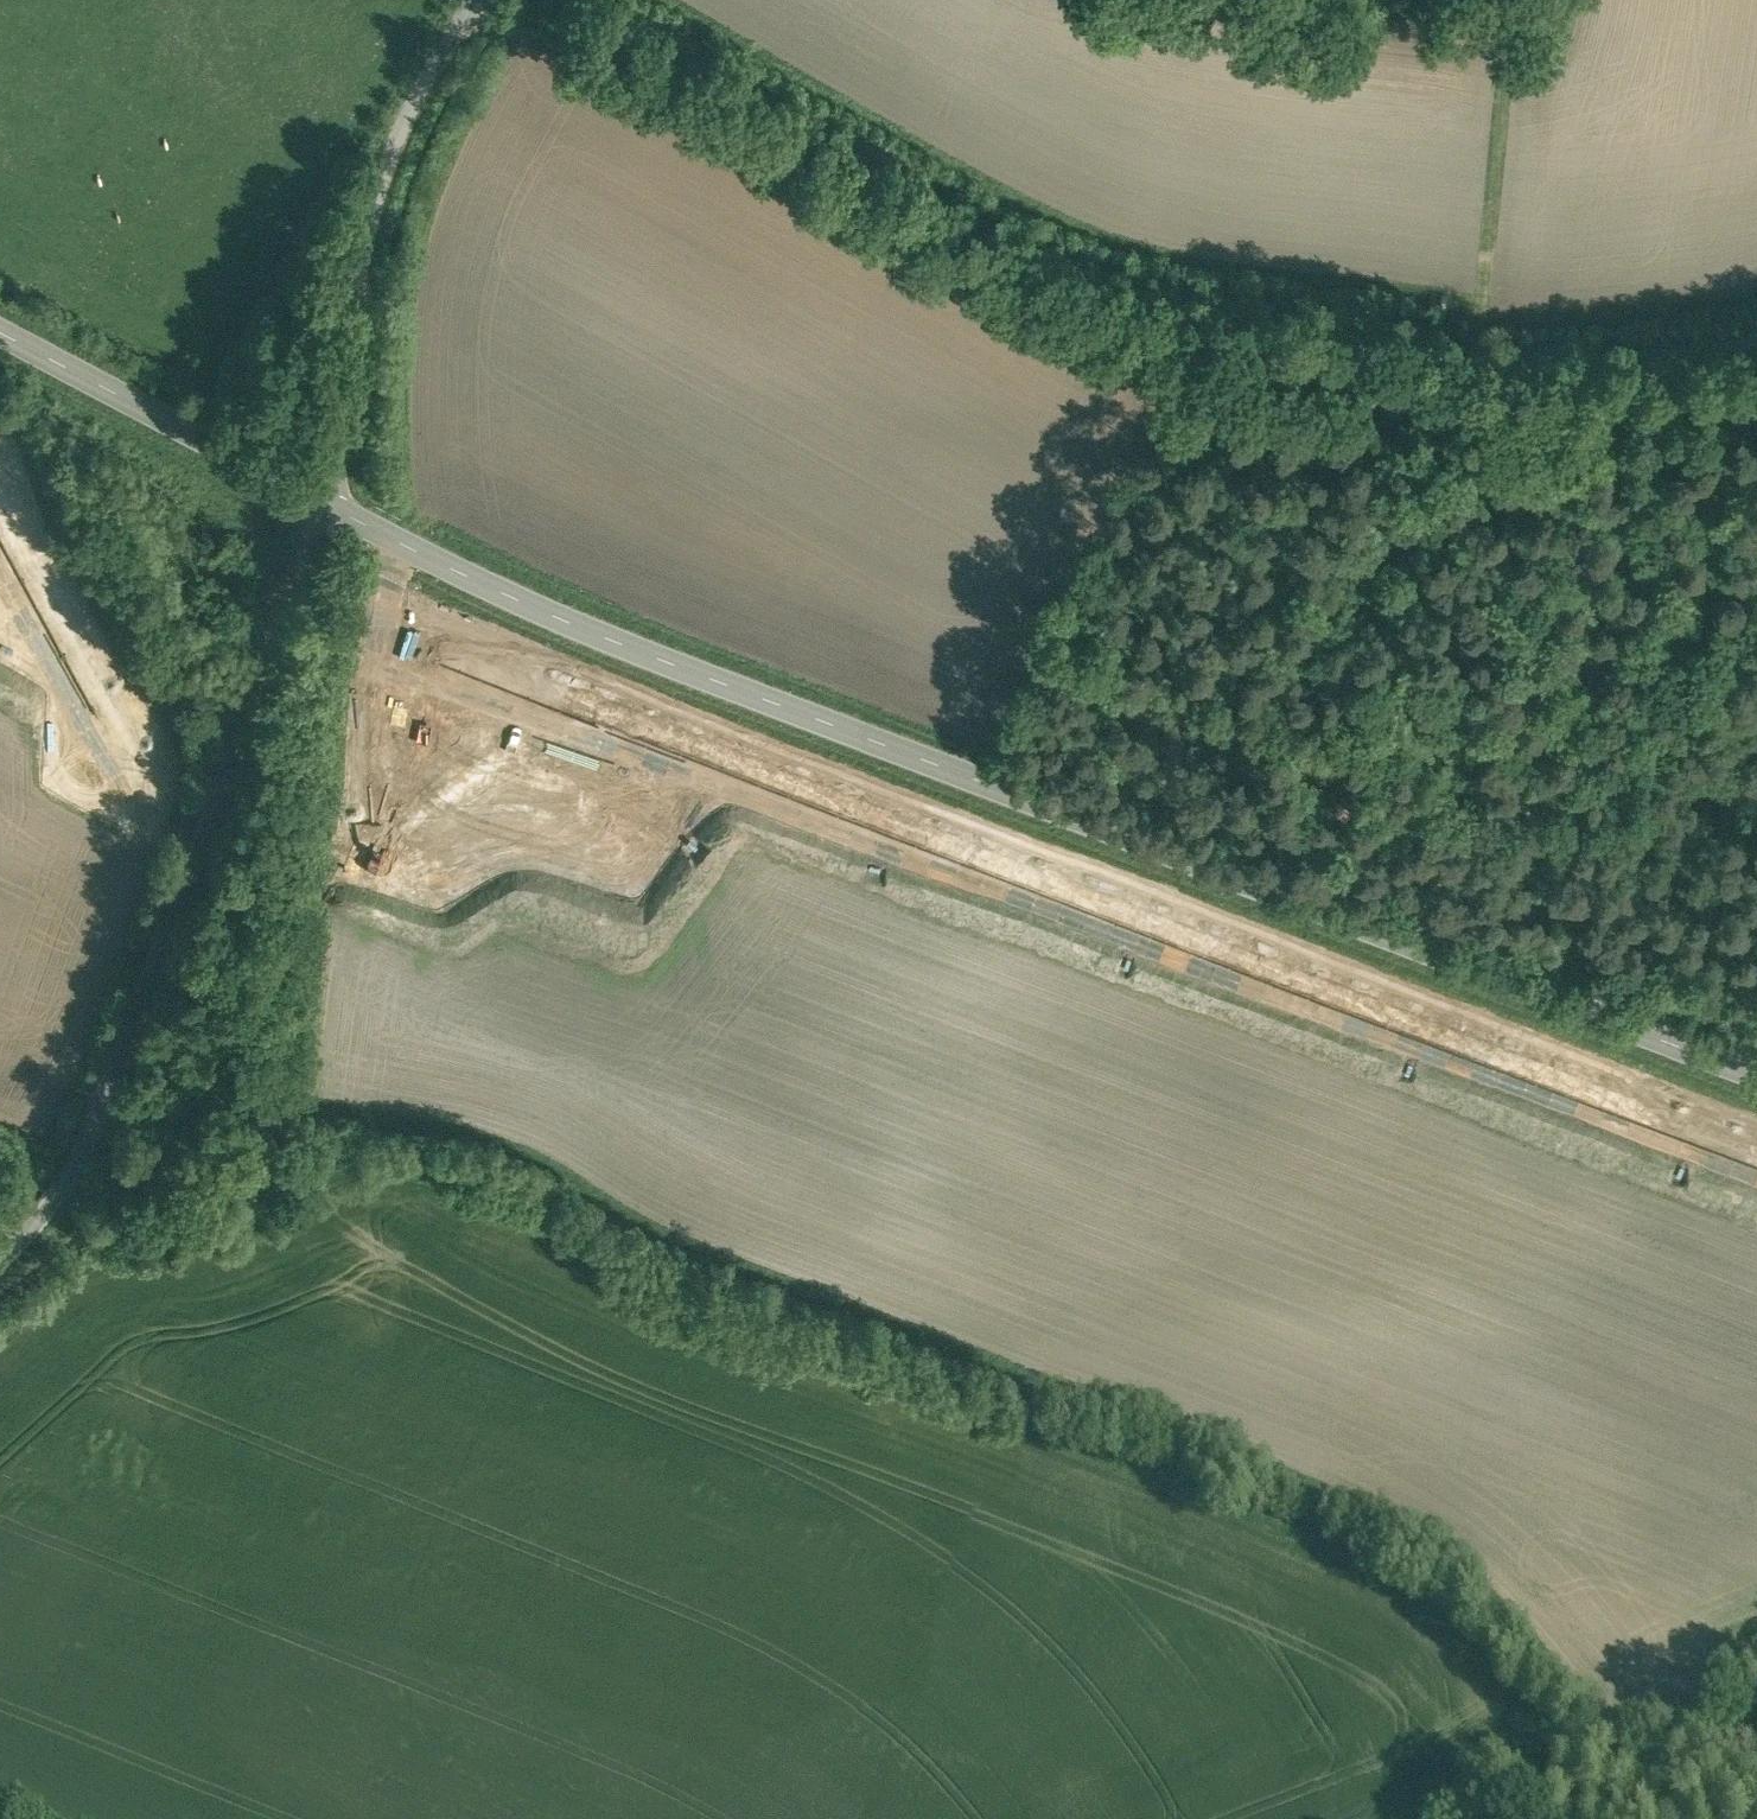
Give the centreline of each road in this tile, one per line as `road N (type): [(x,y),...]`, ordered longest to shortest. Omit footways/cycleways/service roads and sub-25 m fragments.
road 1 (tertiary): [(1756,1071),(595,630),(301,487)]
road 2 (residential): [(301,487),(35,1172),(0,1208)]
road 3 (residential): [(301,487),(396,171),(497,0)]
road 4 (tertiary): [(301,487),(0,328)]

